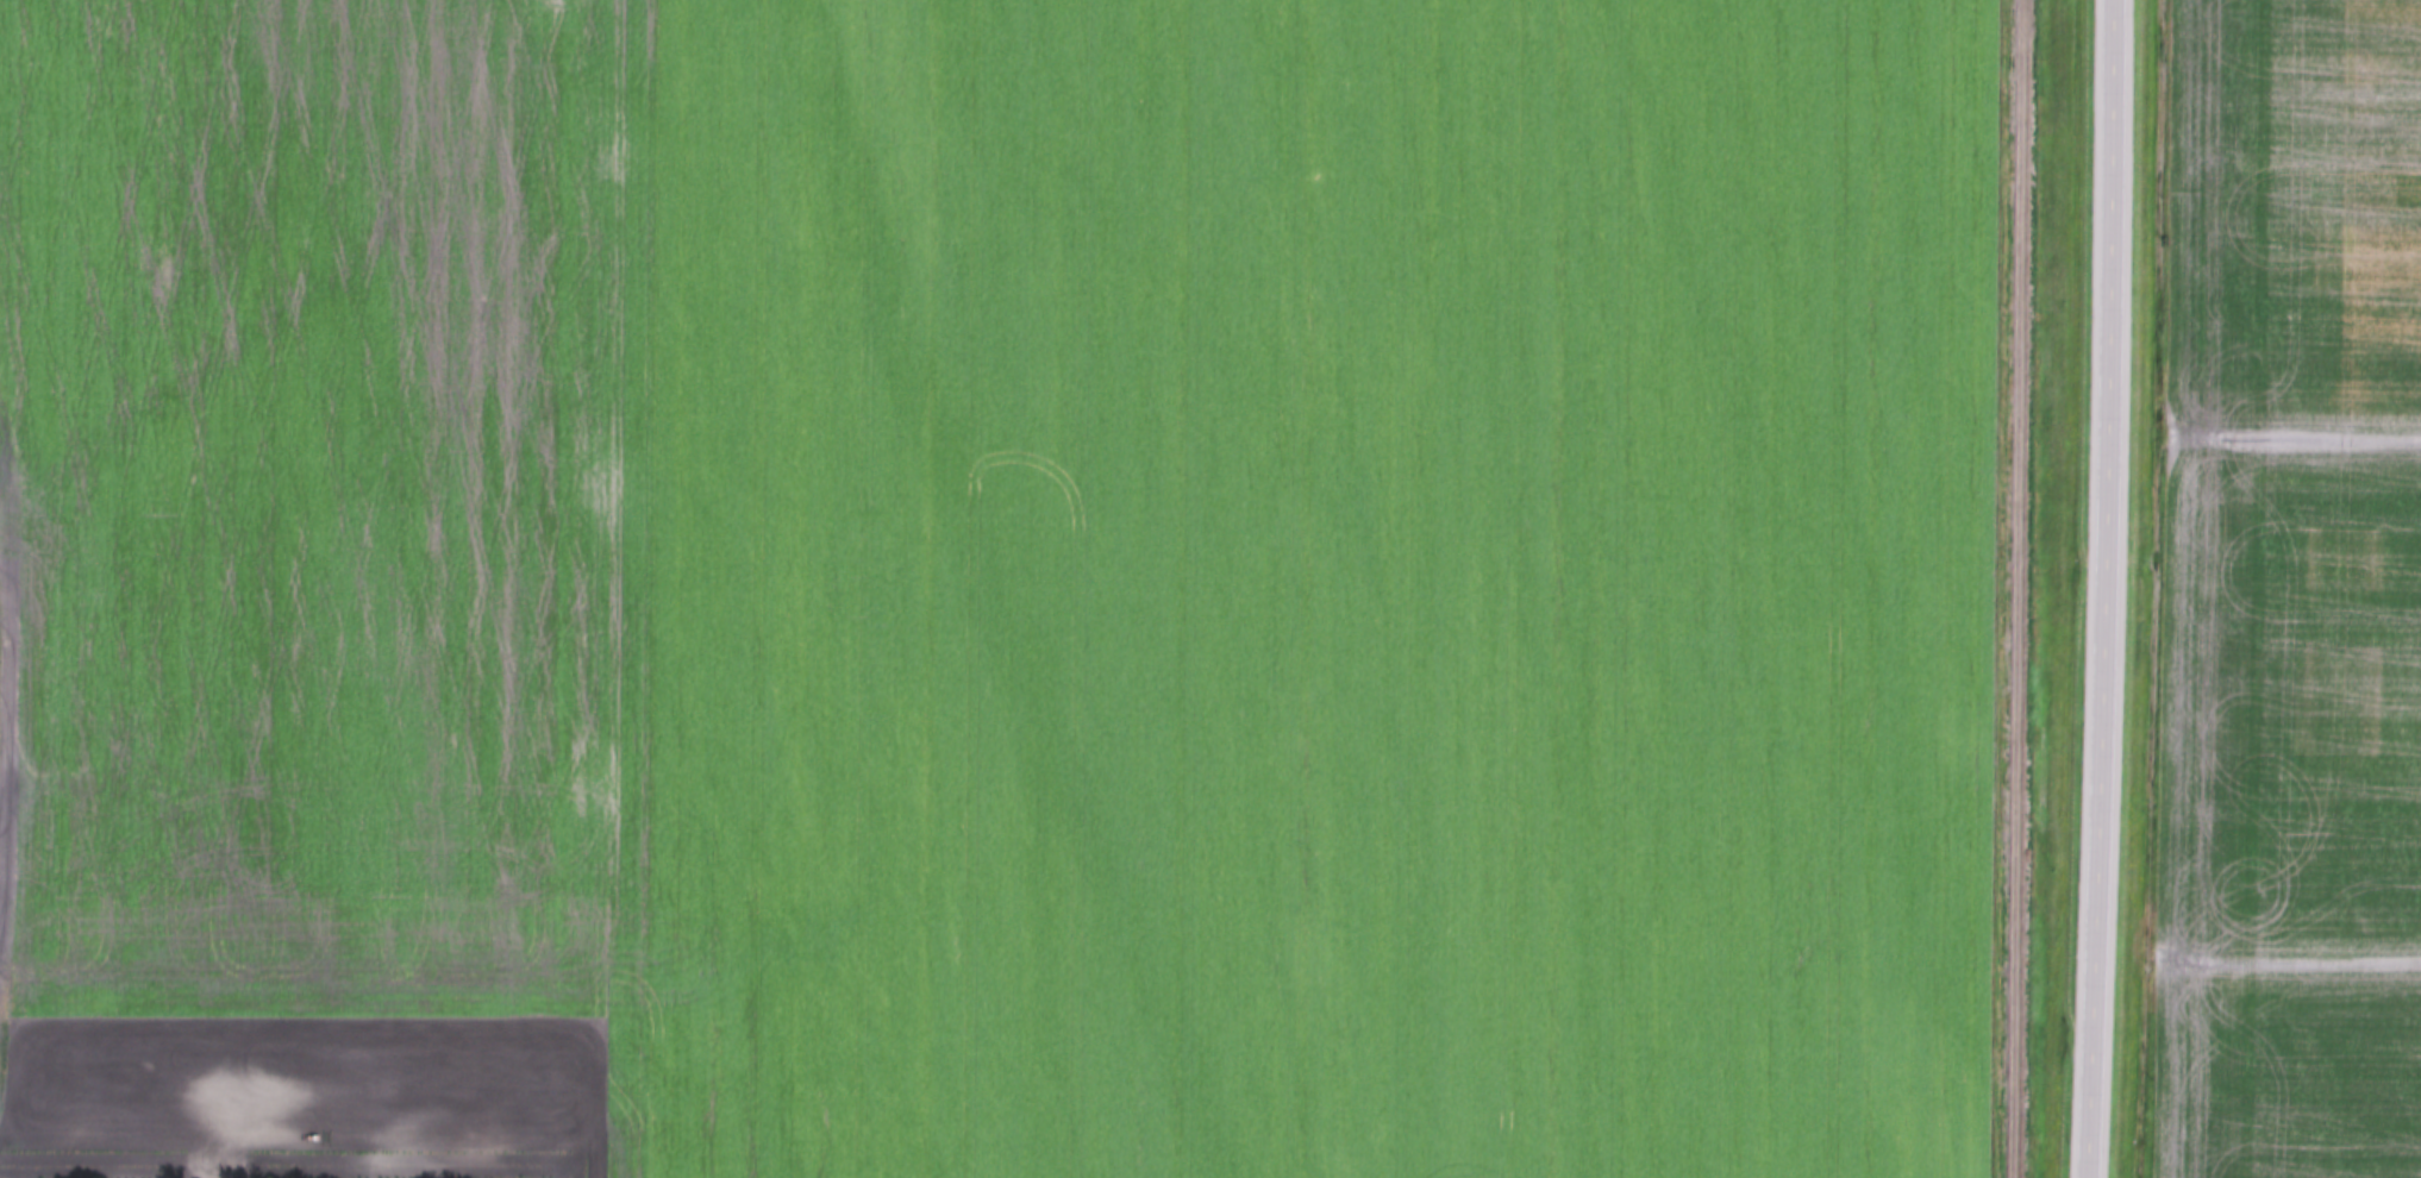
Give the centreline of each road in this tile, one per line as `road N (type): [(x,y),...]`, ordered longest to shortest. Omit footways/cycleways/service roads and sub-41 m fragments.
road 1 (primary): [(2086,1177),(2108,476),(2111,0)]

